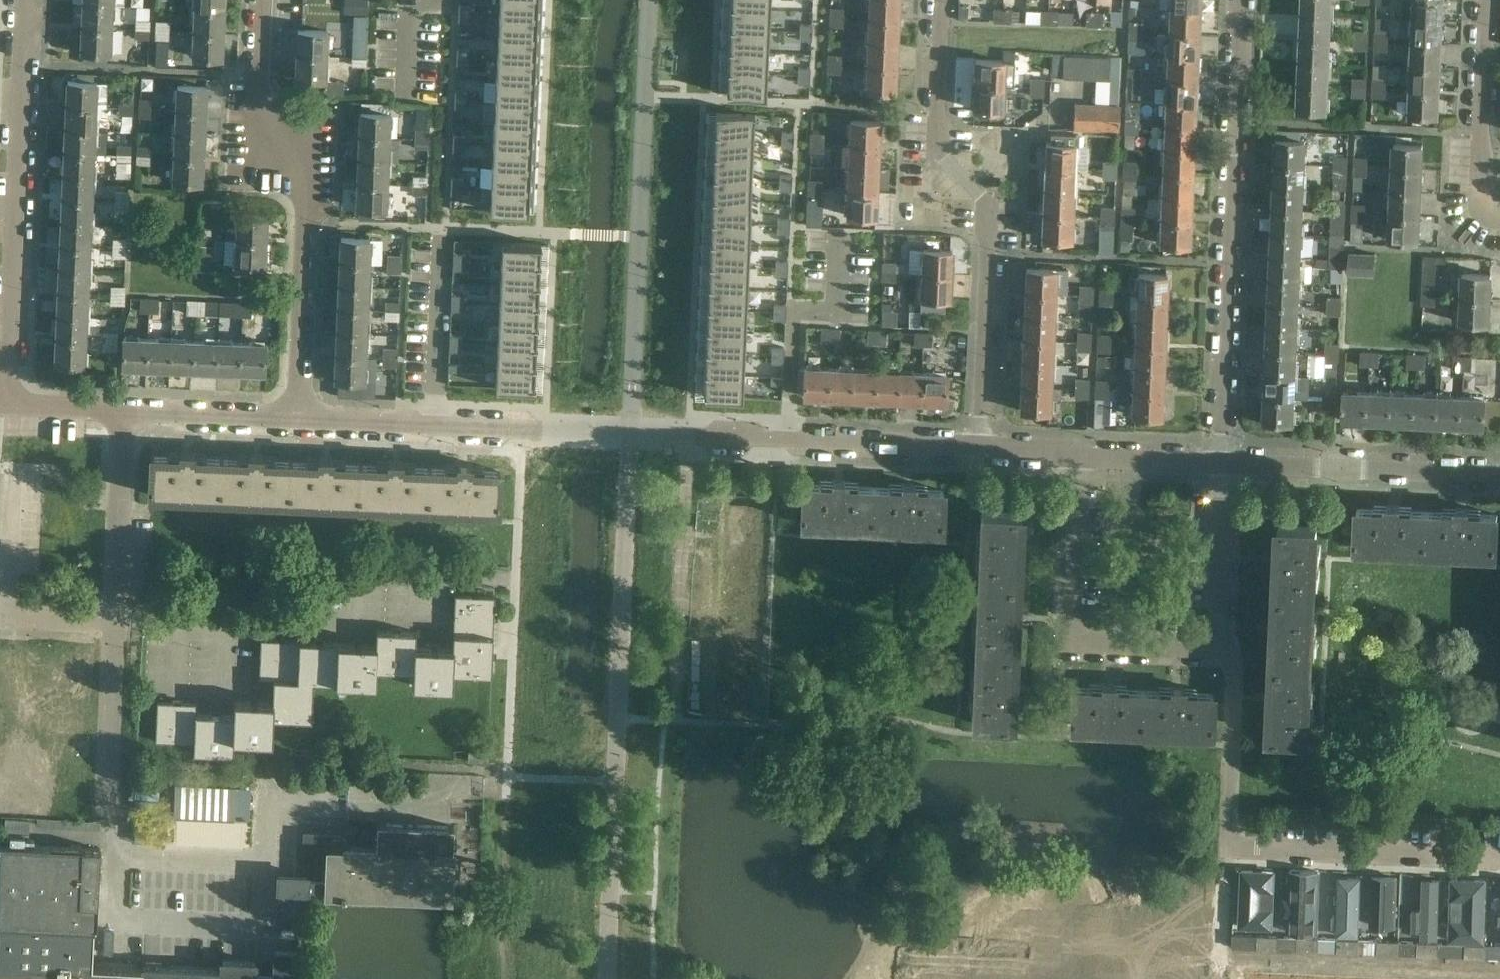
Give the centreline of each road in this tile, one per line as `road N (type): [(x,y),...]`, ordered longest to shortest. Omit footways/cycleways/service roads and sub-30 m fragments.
road 1 (residential): [(294,419),(983,451)]
road 2 (residential): [(1216,648),(1231,673),(1228,849),(1499,862)]
road 3 (residential): [(983,451),(994,210),(935,139),(941,0)]
road 4 (residential): [(1222,462),(1239,0)]
road 5 (residential): [(294,419),(305,224),(301,190),(259,96),(260,0)]
road 6 (residential): [(12,408),(30,0)]
road 7 (residential): [(1216,648),(1067,640),(1074,455)]
road 8 (residential): [(12,408),(294,419)]
road 9 (residential): [(1222,462),(1499,471)]
road 10 (residential): [(1499,198),(1479,155),(1486,0)]
road 11 (residential): [(1222,462),(1216,648)]
road 12 (residential): [(1074,455),(1222,462)]

